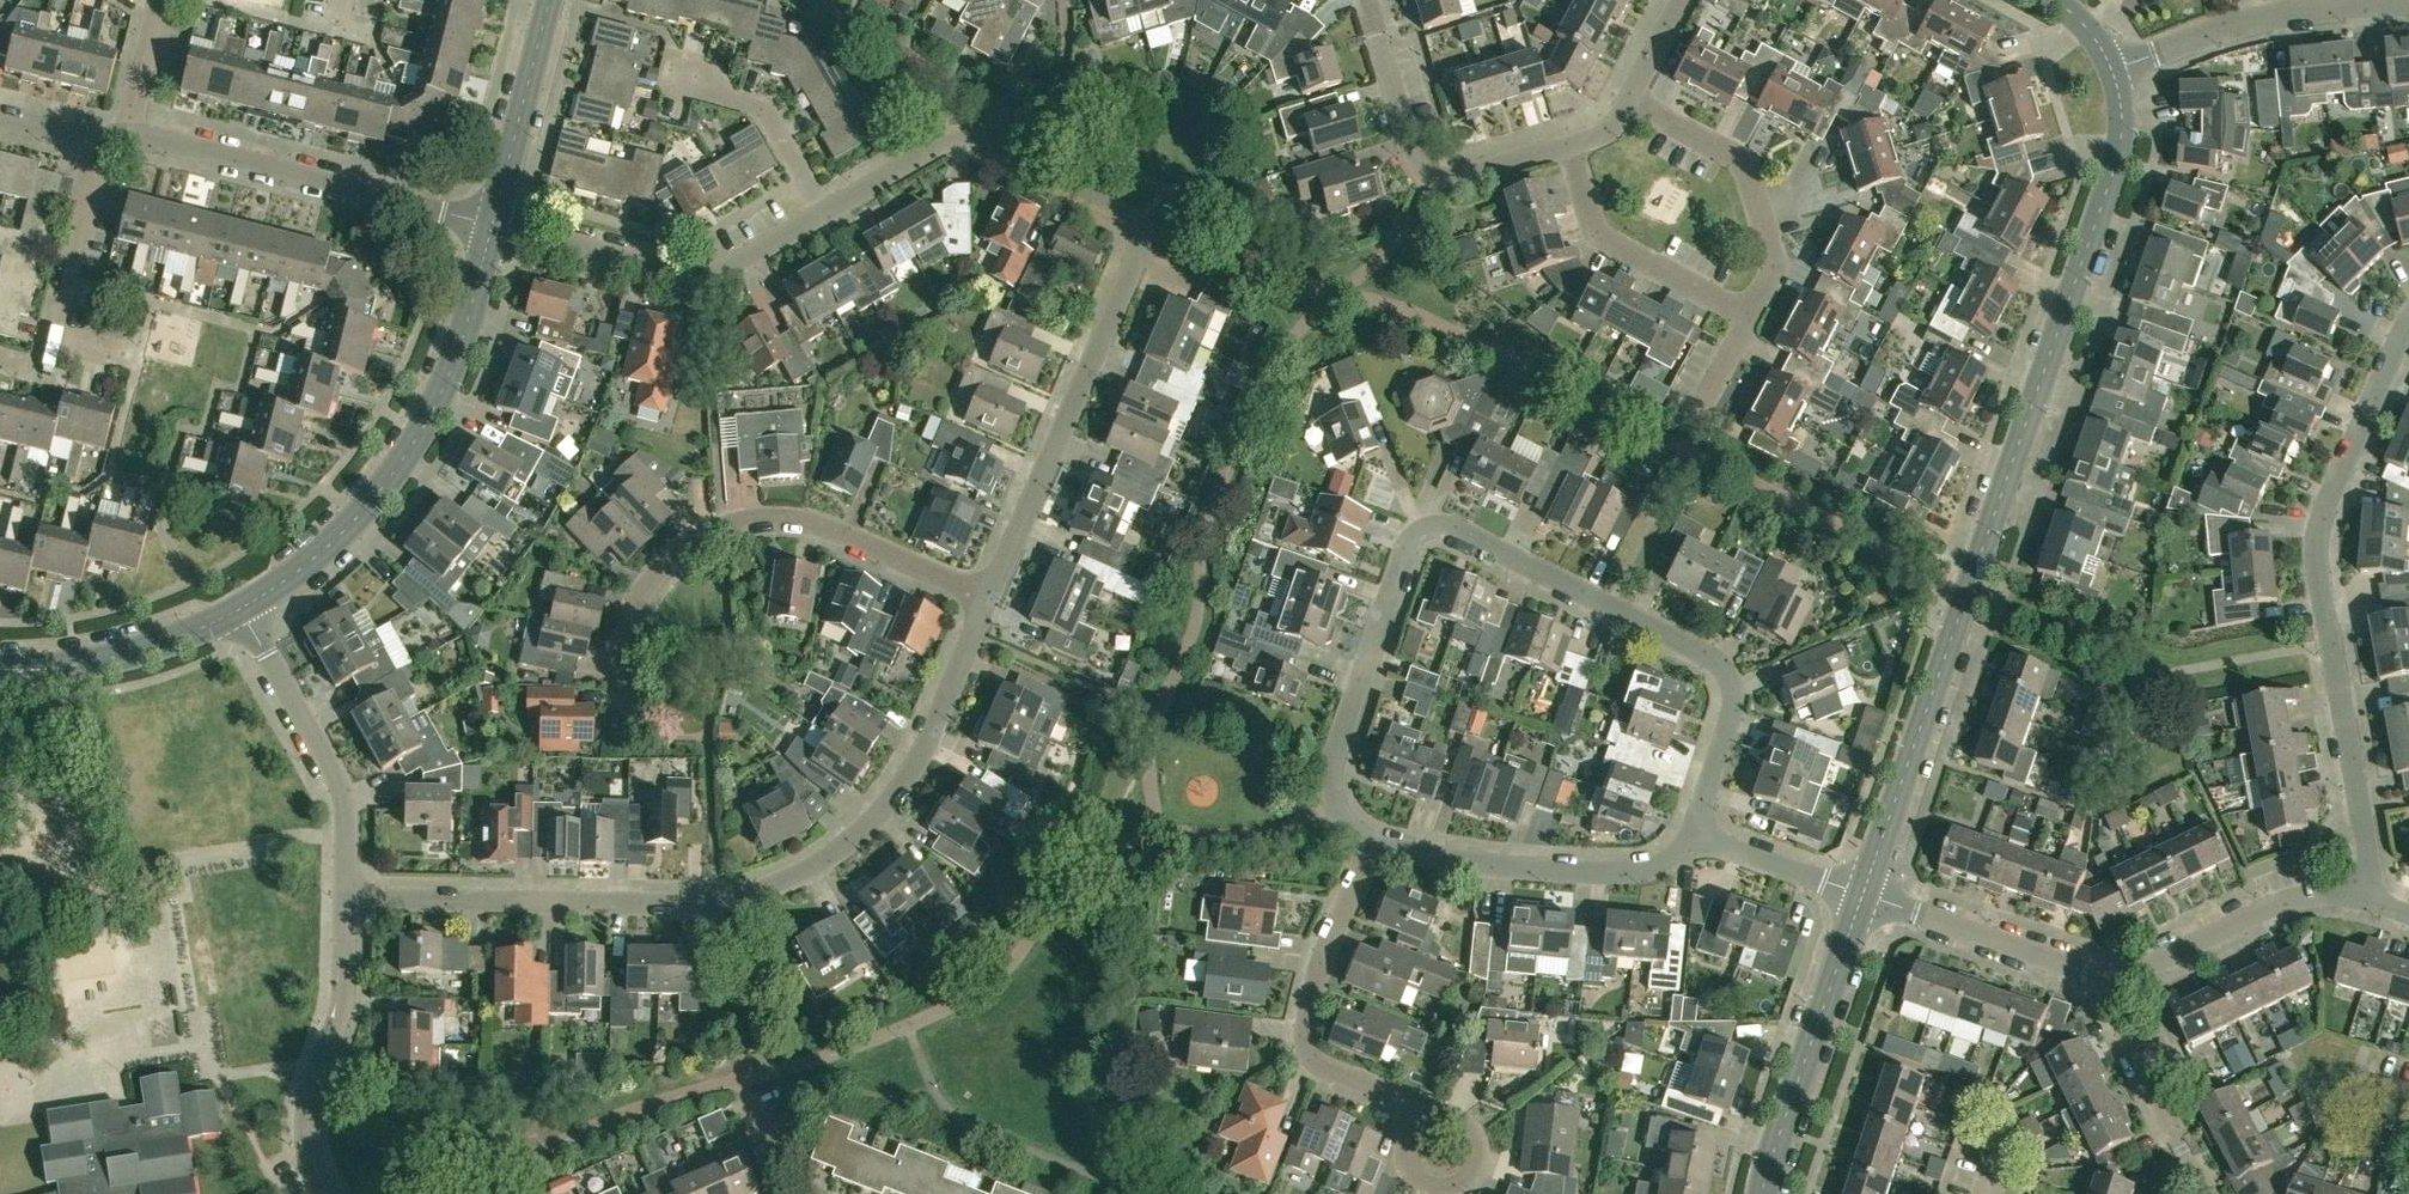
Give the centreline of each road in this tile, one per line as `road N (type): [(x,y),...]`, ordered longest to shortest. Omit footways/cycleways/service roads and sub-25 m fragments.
road 1 (tertiary): [(1863,893),(2117,164),(2121,106),(2114,69)]
road 2 (residential): [(1379,844),(1337,804),(1334,756),(1408,544),(1437,524),(1722,663),(1734,705),(1701,807),(1704,833)]
road 3 (residential): [(349,899),(700,903),(778,883),(841,848),(899,789),(992,595)]
road 4 (residential): [(992,595),(1140,243),(1138,222),(966,137),(825,211)]
road 5 (residential): [(2363,899),(2370,854),(2317,535),(2408,318)]
road 6 (residential): [(621,742),(625,651),(642,594),(678,554),(722,527),(800,522),(992,595)]
road 7 (tertiary): [(494,225),(450,370),(416,441),(325,550),(243,607)]
road 8 (residential): [(494,225),(127,135)]
road 9 (residential): [(1416,1122),(1394,1098),(1314,1066),(1298,1032),(1352,882),(1379,844)]
road 10 (residential): [(494,225),(704,274),(825,211)]
road 11 (residential): [(1379,844),(1447,860),(1605,873),(1652,866),(1704,833)]
road 12 (residential): [(349,899),(344,794),(243,607)]
road 13 (tertiary): [(1769,1193),(1863,893)]
road 14 (residential): [(327,1193),(308,1155),(307,1131),(342,1000),(349,899)]
road 15 (residential): [(1570,145),(1457,179),(1429,174),(1413,155),(1377,32)]
road 16 (residential): [(1750,315),(1773,258),(1748,166),(1629,100)]
road 17 (residential): [(2112,977),(2297,897),(2363,899)]
road 18 (residential): [(1750,315),(1596,232),(1570,145)]
road 19 (residential): [(1863,893),(2112,977)]
road 20 (residential): [(2114,69),(2247,20),(2362,5)]
road 21 (tertiary): [(243,607),(139,650),(0,670)]
road 22 (residential): [(2208,1193),(2113,1009),(2112,977)]
road 23 (tertiary): [(551,0),(494,225)]
road 24 (residential): [(825,211),(764,110),(725,96),(707,73),(672,66)]
road 25 (residential): [(1416,1122),(1436,1114),(1462,1120),(1477,1138),(1475,1169),(1448,1190),(1422,1186),(1406,1169),(1406,1135)]
road 26 (unclassified): [(1863,893),(1704,833)]
road 27 (residential): [(127,135),(152,6)]
road 28 (residential): [(127,135),(72,134),(0,114)]

